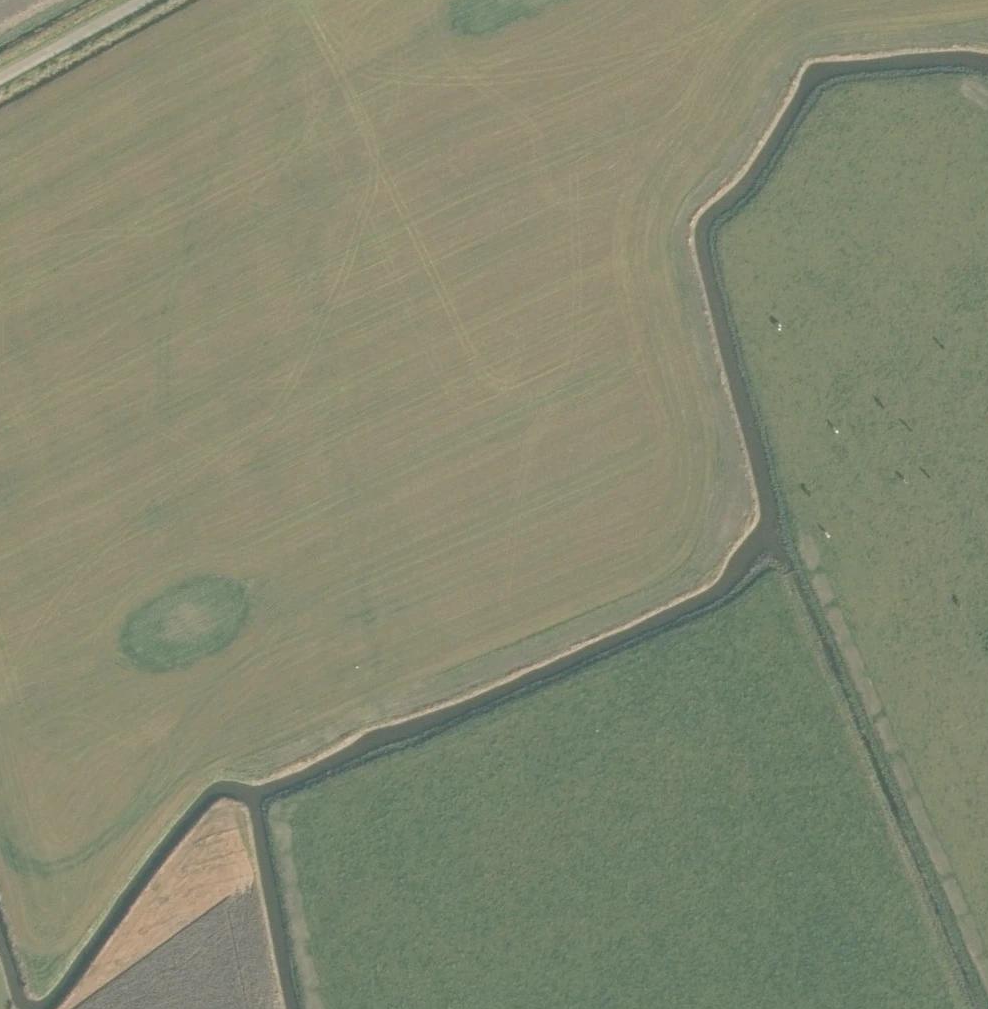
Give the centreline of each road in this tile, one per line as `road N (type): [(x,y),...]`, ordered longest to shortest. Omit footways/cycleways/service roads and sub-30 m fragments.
road 1 (unclassified): [(0,80),(145,0)]

